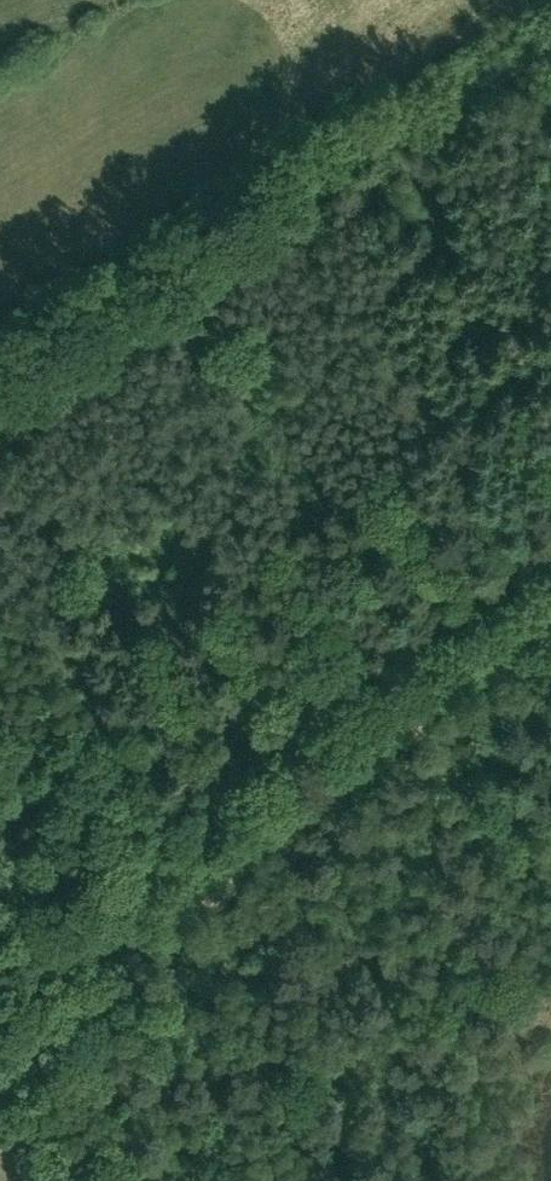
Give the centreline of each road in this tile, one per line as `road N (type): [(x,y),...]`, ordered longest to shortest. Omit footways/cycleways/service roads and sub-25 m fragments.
road 1 (track): [(38,1048),(550,614)]

